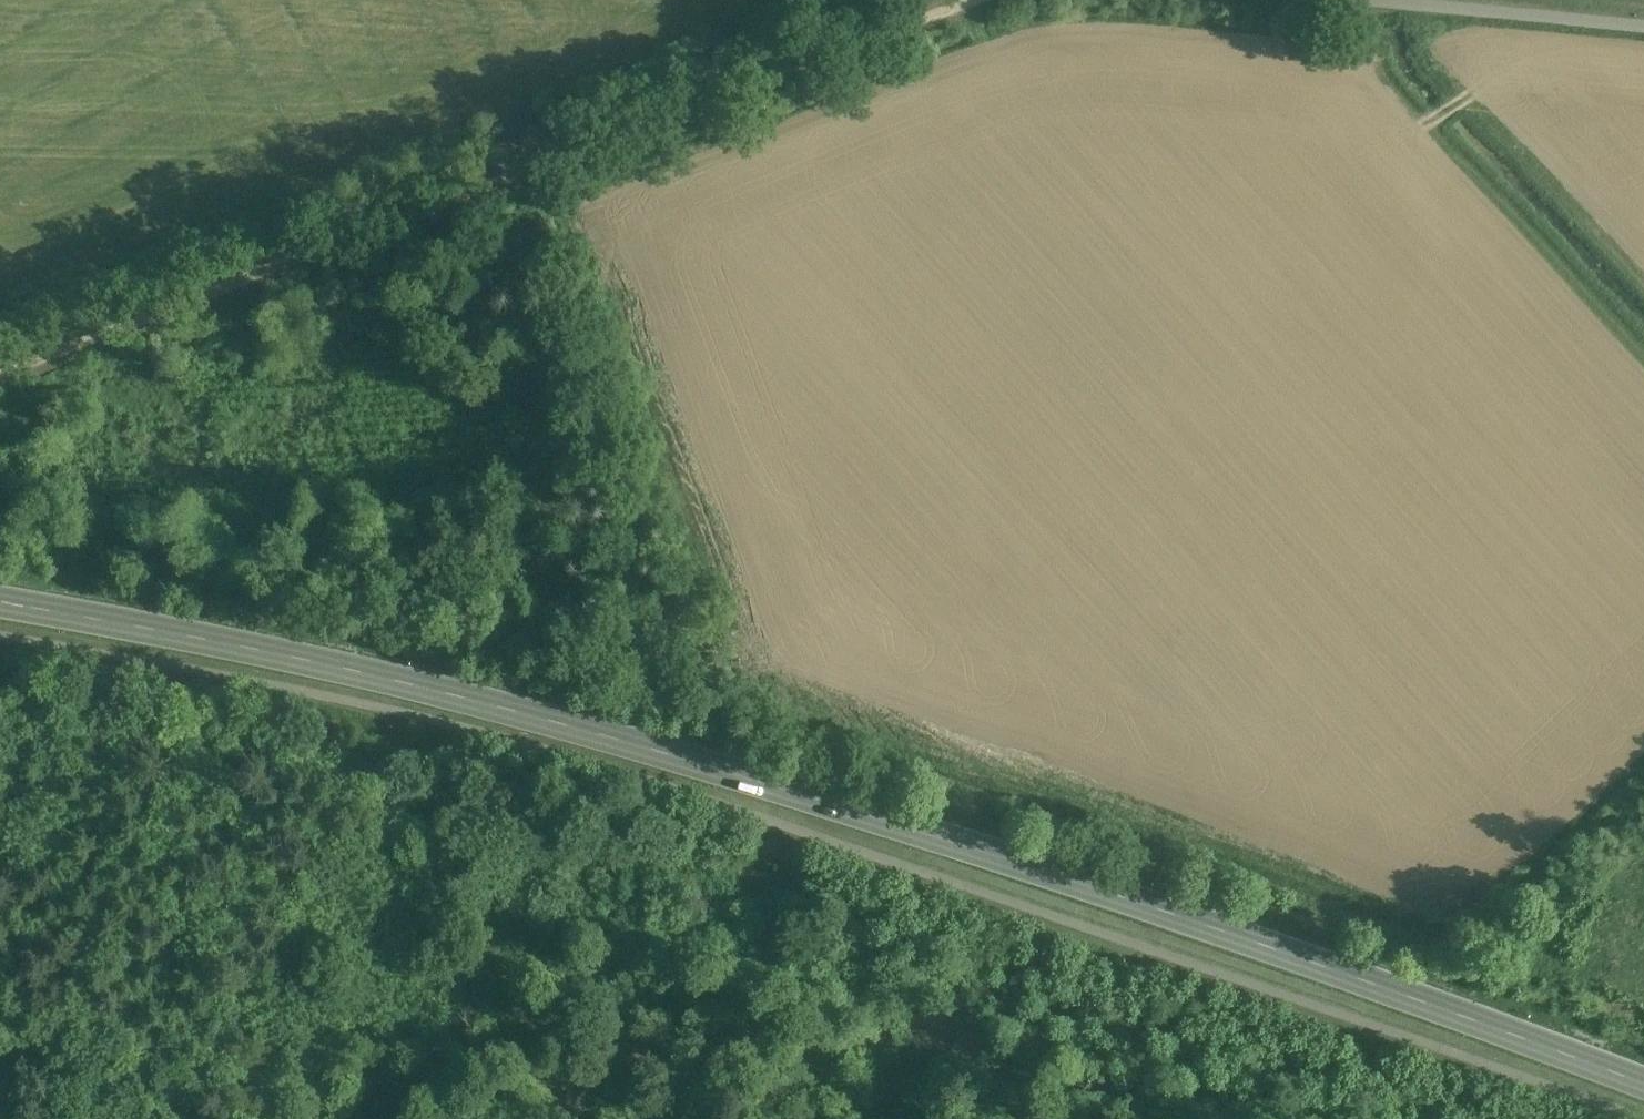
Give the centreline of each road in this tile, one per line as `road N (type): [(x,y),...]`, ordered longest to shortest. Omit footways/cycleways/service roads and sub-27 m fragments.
road 1 (primary): [(1643,1081),(945,839),(606,736),(346,670),(0,604)]
road 2 (unclassified): [(978,0),(0,356)]

